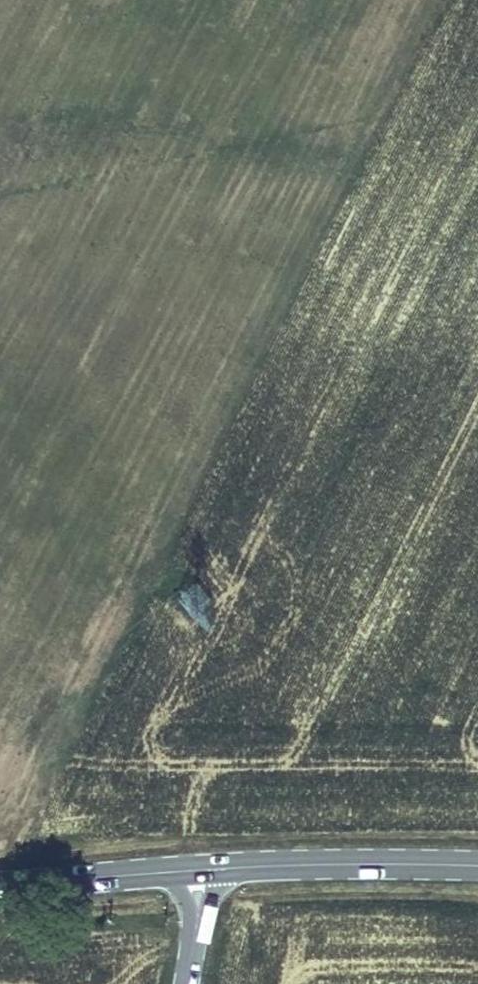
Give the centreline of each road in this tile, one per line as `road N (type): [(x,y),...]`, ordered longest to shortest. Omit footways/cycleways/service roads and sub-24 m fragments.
road 1 (primary): [(202,870),(477,864)]
road 2 (primary): [(0,885),(202,870)]

